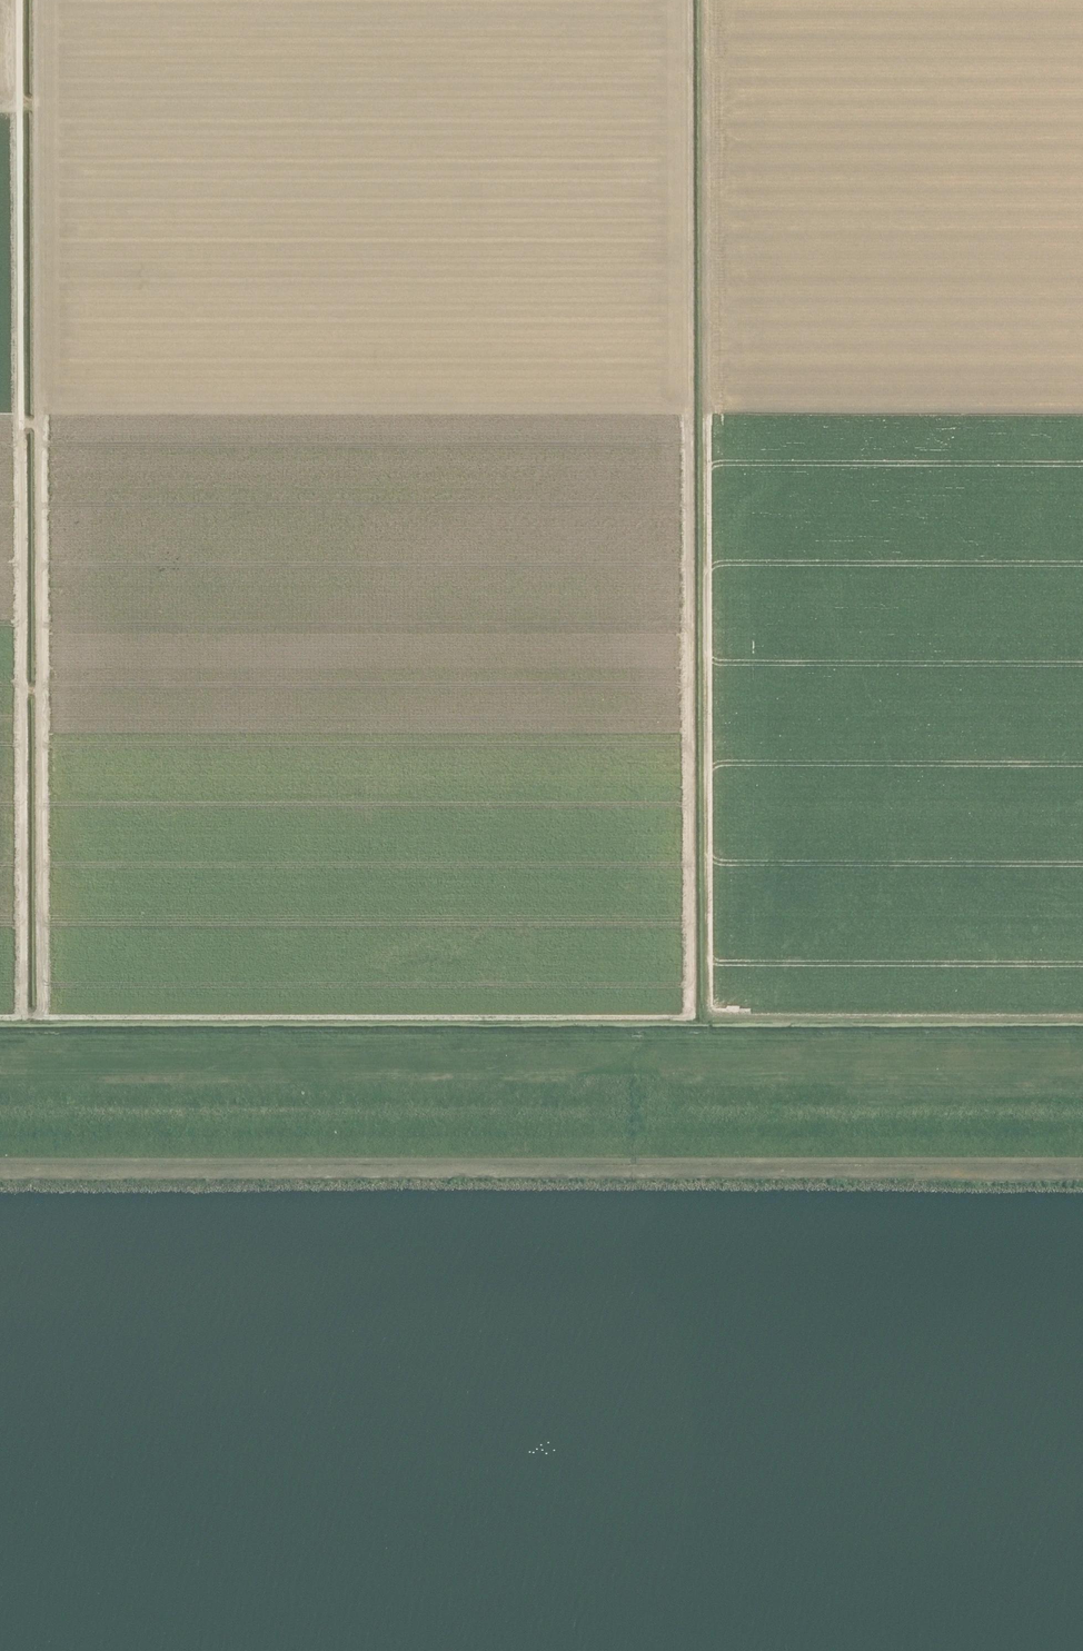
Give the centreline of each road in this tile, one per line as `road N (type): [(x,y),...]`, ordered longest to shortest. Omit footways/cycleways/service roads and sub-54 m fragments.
road 1 (unclassified): [(0,1159),(1082,1158)]

